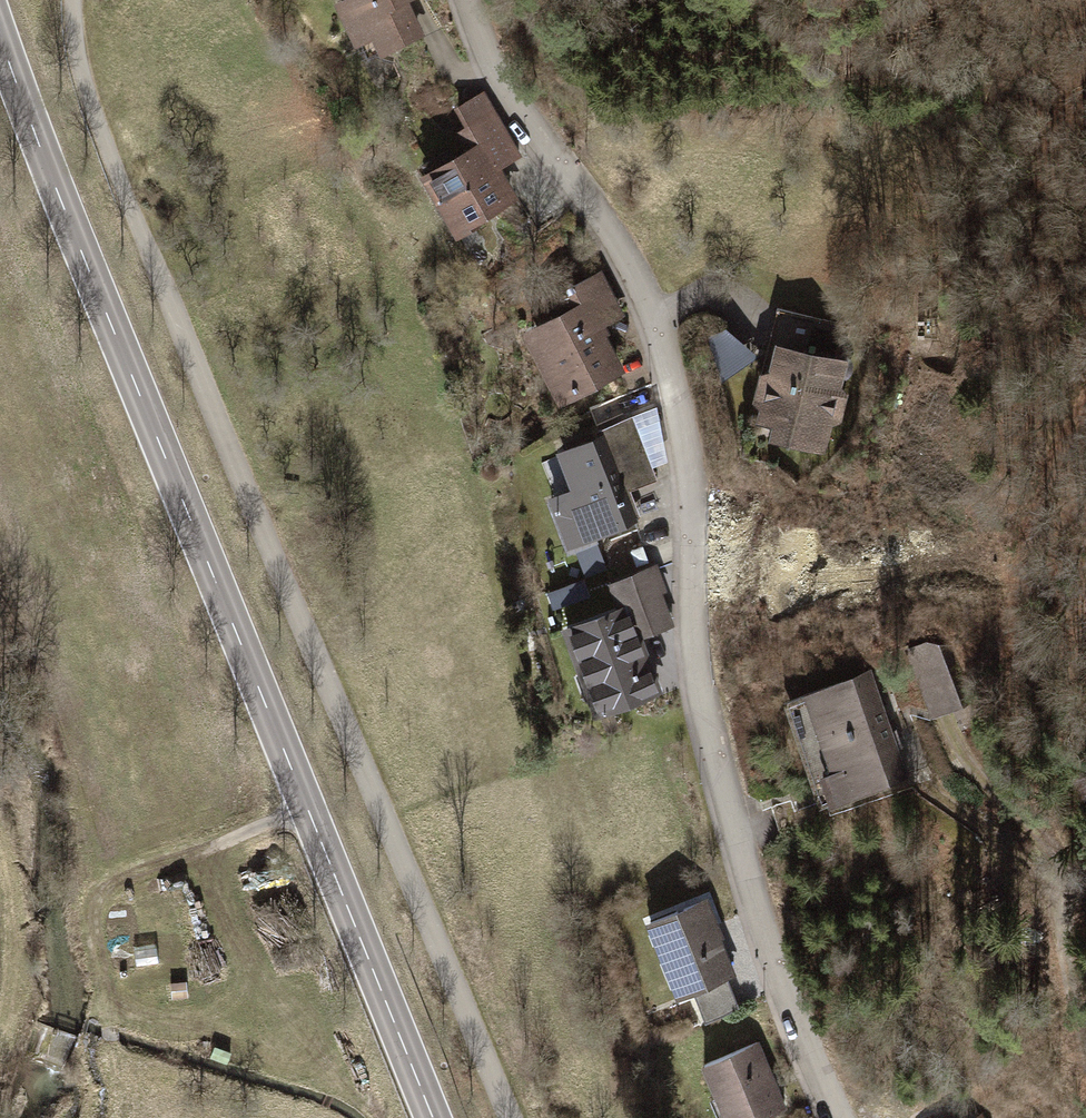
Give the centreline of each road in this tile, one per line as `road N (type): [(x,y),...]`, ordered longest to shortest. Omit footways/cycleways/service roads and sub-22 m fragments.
road 1 (residential): [(78,0),(81,56),(98,116),(515,1117)]
road 2 (residential): [(470,0),(499,78),(553,160),(609,222),(646,295),(670,388),(700,667),(716,734),(762,917),(835,1117)]
road 3 (primary): [(0,33),(440,1117)]
road 4 (track): [(1066,855),(1011,678),(1041,475),(1085,408)]
road 5 (track): [(110,983),(103,905),(125,878),(317,814)]
road 6 (track): [(1071,910),(1066,855),(959,759),(951,735)]
road 7 (track): [(1071,910),(913,766)]

